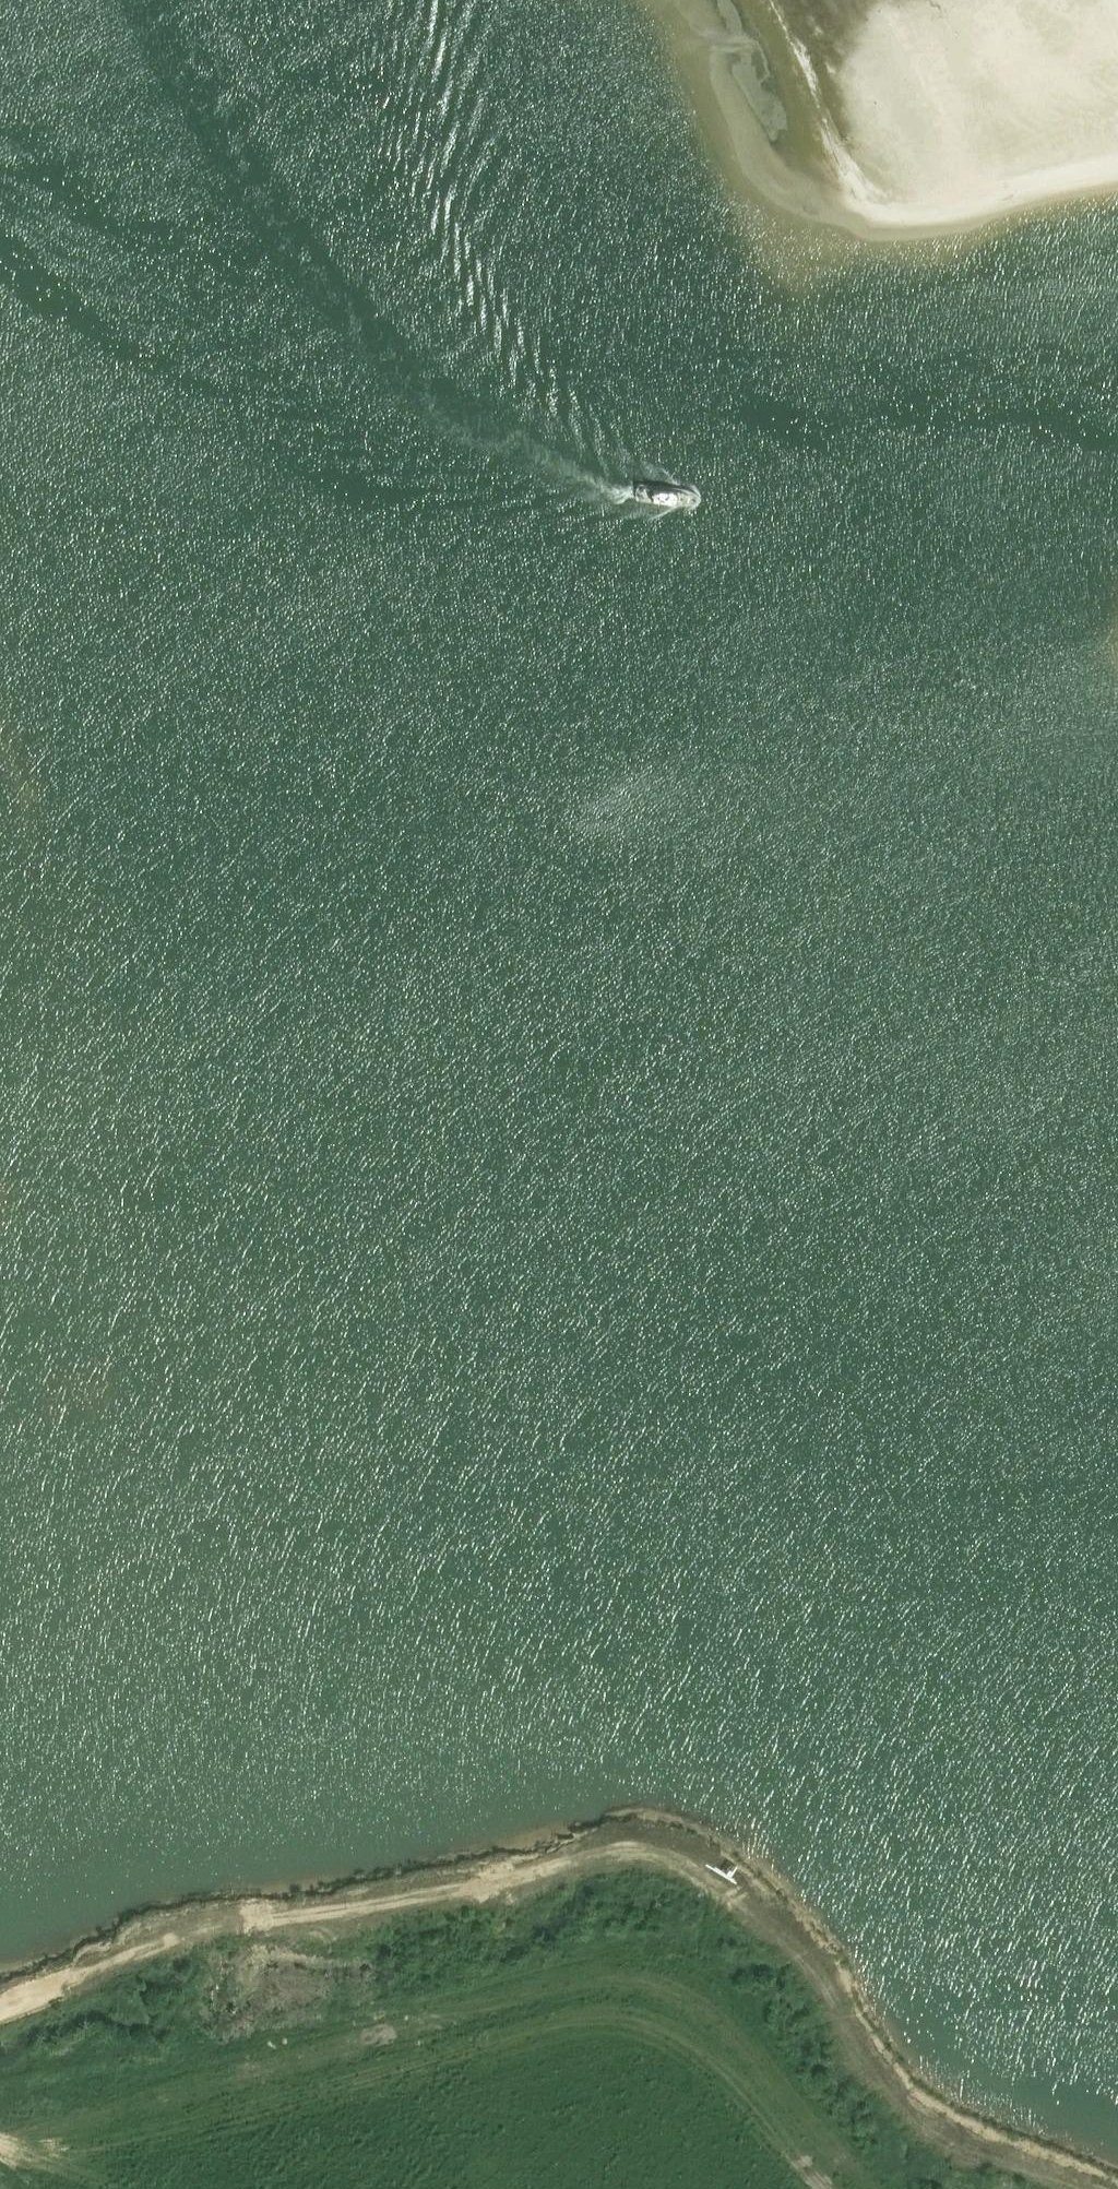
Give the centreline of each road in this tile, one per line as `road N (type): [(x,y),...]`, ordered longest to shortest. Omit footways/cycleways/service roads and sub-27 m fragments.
road 1 (track): [(1117,2183),(930,2112),(855,2035),(832,1981),(792,1930),(708,1869),(633,1847),(406,1901),(188,1928),(0,1996)]

